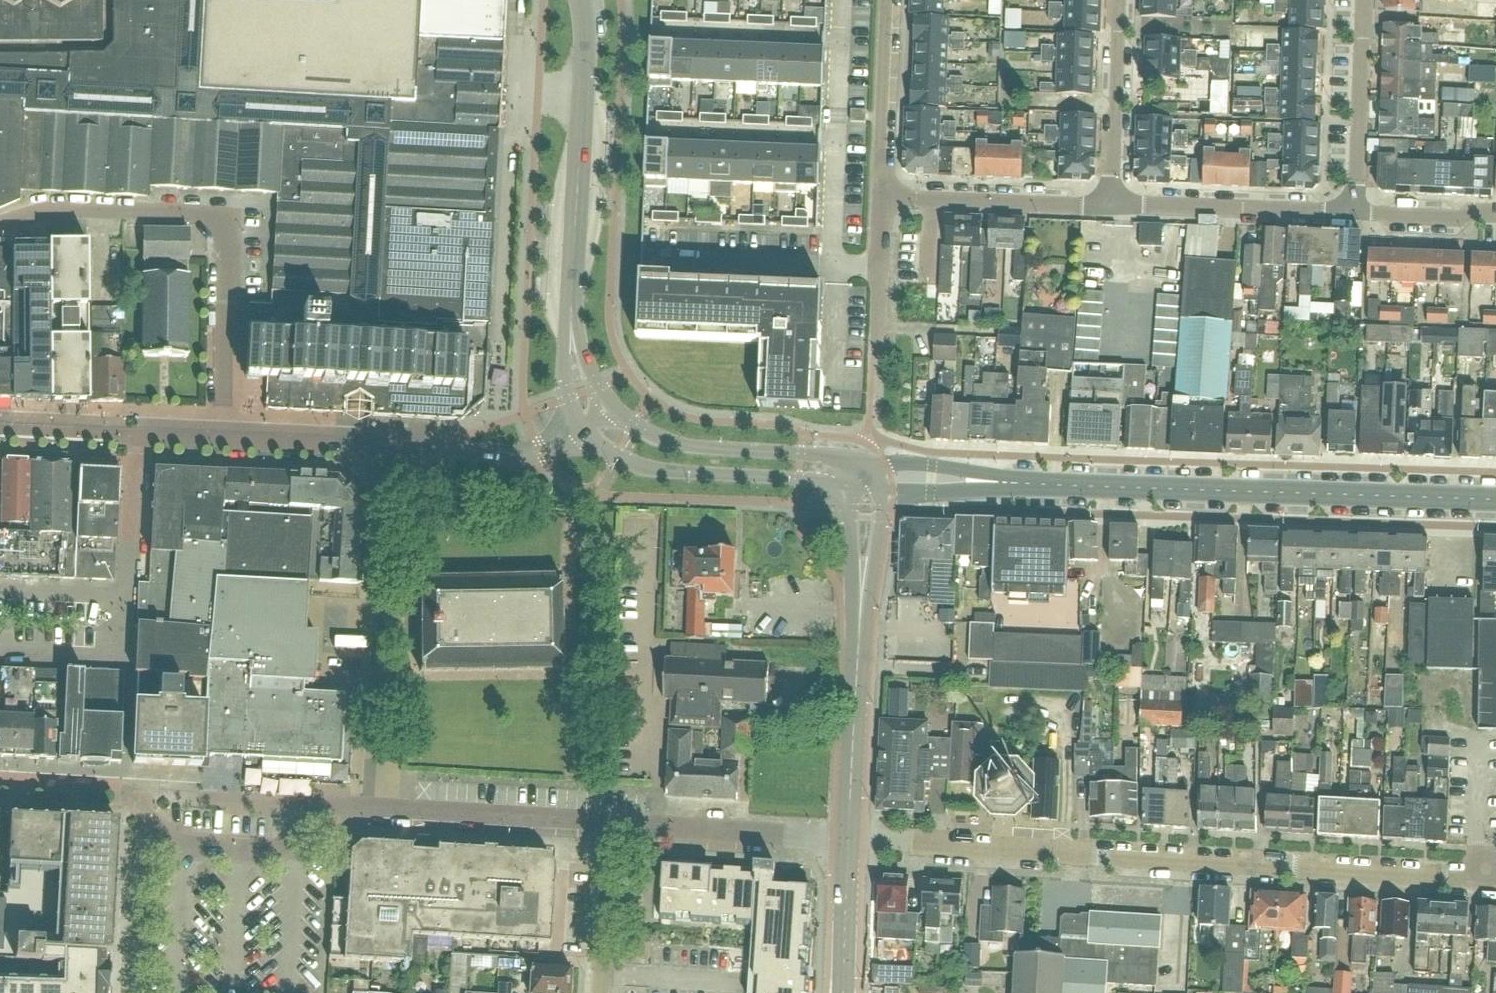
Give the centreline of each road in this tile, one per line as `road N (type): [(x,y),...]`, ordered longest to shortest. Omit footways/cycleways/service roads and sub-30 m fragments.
road 1 (residential): [(1495,878),(846,838)]
road 2 (tertiary): [(859,470),(1495,501)]
road 3 (residential): [(613,823),(334,806),(283,850),(186,846),(159,837)]
road 4 (residential): [(227,440),(227,226),(194,209),(40,209),(0,223)]
road 5 (tertiary): [(846,838),(868,507),(859,470)]
road 6 (residential): [(227,440),(510,458),(584,437)]
road 7 (tertiary): [(570,314),(582,0)]
road 8 (tertiary): [(584,437),(612,458),(677,475),(799,483),(859,470)]
road 9 (tertiary): [(859,470),(802,452),(667,443),(615,414)]
road 10 (residential): [(1355,209),(1111,205)]
road 11 (residential): [(846,838),(613,823)]
road 12 (residential): [(1111,205),(882,198)]
road 13 (residential): [(1355,209),(1364,0)]
road 14 (residential): [(1111,205),(1119,0)]
road 15 (residential): [(882,198),(891,0)]
road 16 (residential): [(600,992),(613,823)]
road 17 (residential): [(126,992),(135,863),(159,837)]
road 18 (tertiary): [(842,992),(846,838)]
road 19 (residential): [(875,348),(882,198)]
road 20 (residential): [(1495,213),(1460,219),(1355,209)]
road 21 (tertiary): [(570,314),(563,376),(584,437)]

